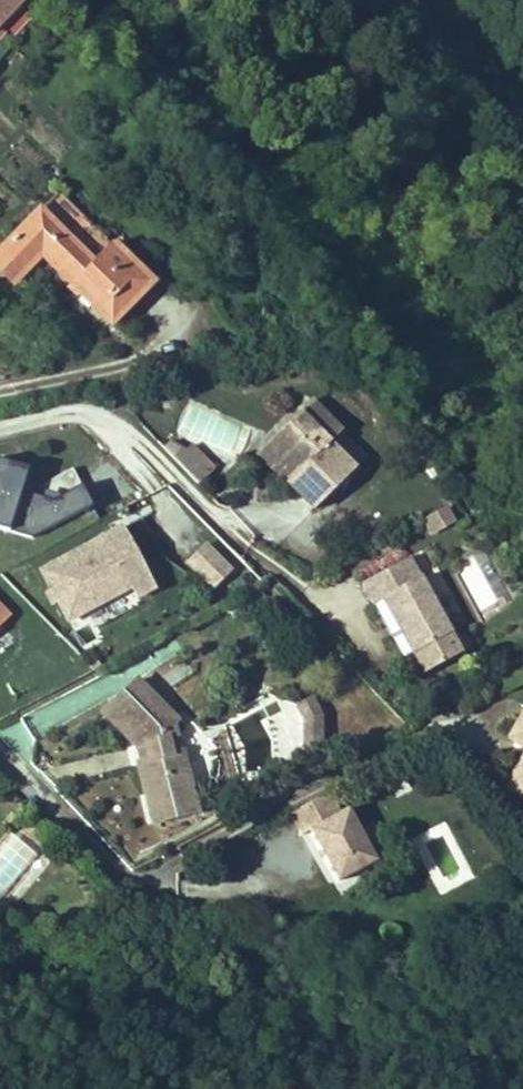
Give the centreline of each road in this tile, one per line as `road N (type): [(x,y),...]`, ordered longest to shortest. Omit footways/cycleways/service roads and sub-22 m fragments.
road 1 (residential): [(0,749),(124,876),(152,891)]
road 2 (residential): [(131,440),(92,419),(48,415),(0,427)]

